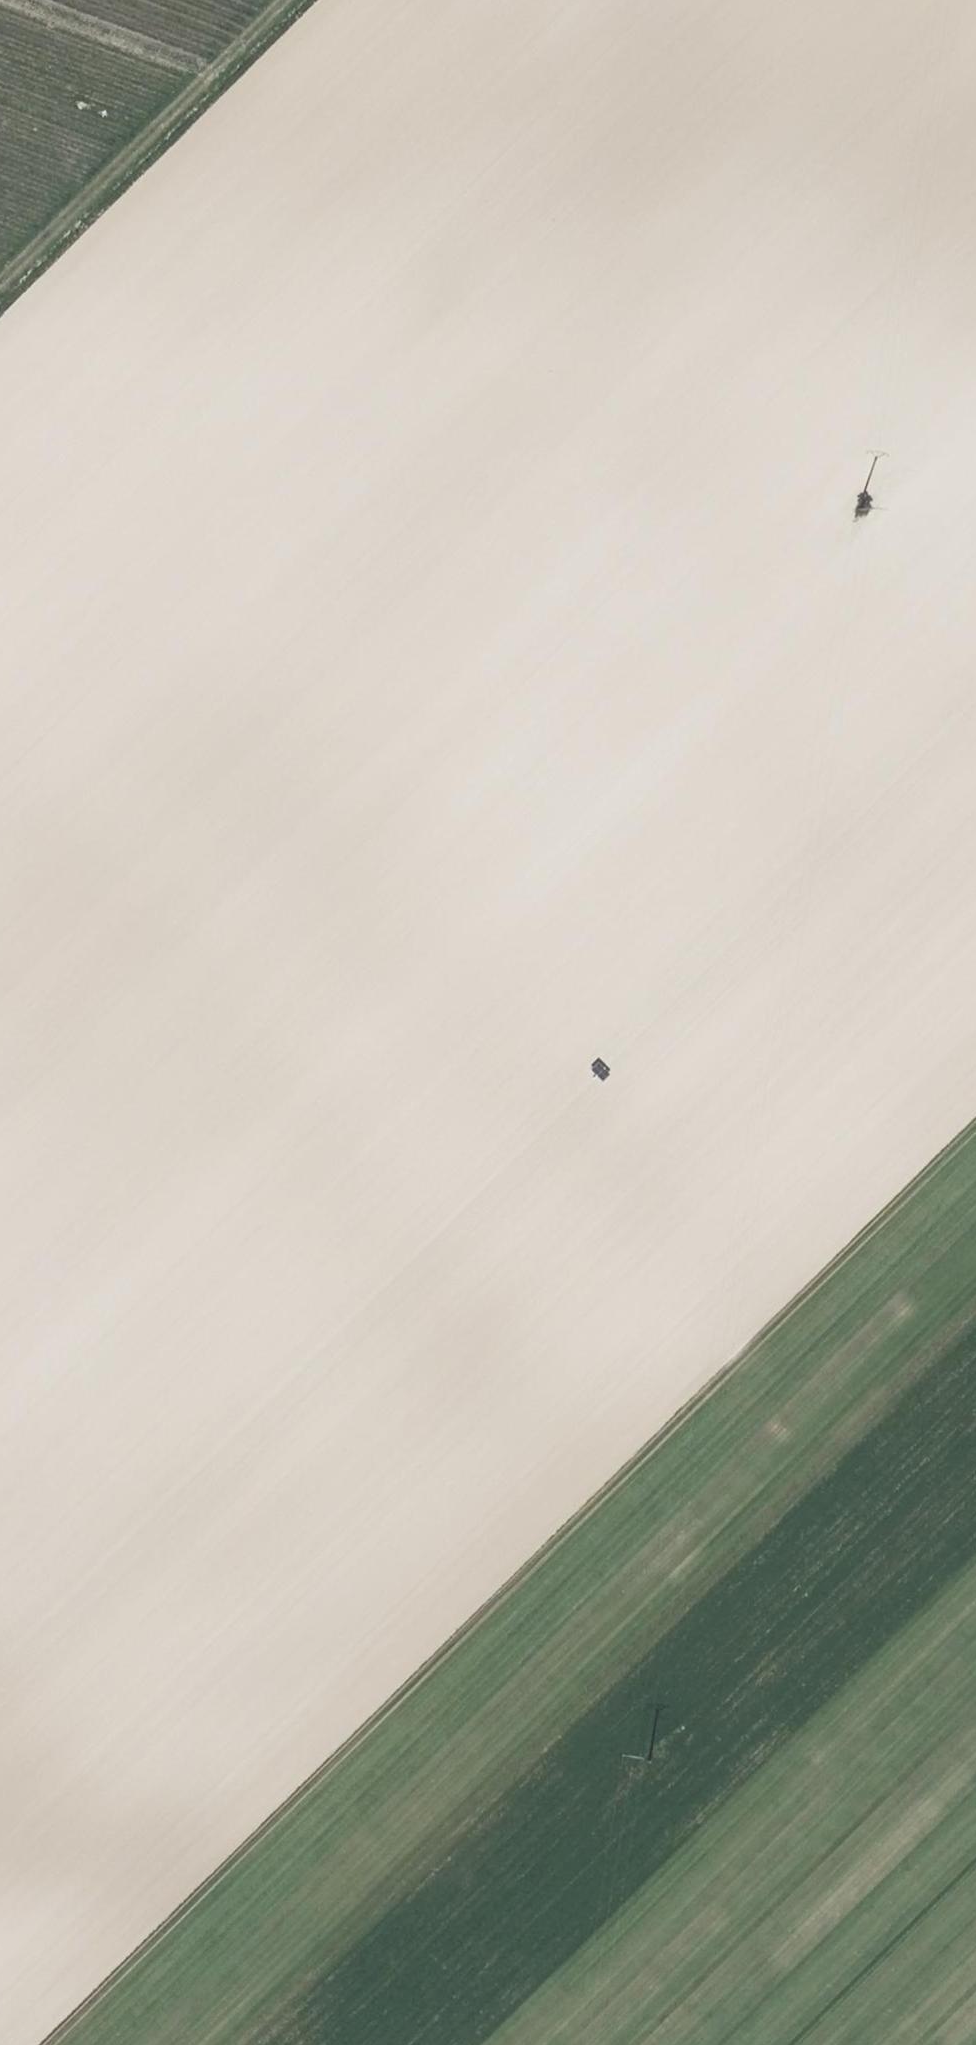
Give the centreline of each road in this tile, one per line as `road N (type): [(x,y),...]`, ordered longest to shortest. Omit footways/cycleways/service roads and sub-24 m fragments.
road 1 (track): [(286,0),(0,281)]

